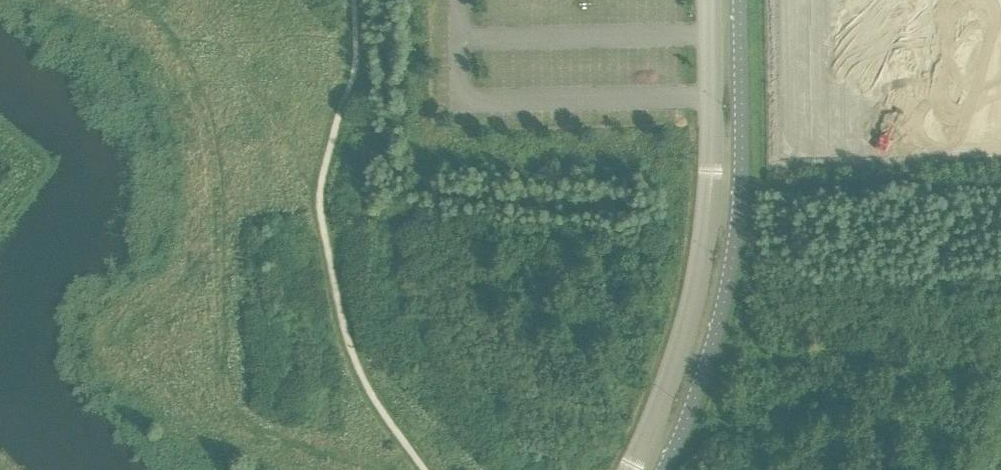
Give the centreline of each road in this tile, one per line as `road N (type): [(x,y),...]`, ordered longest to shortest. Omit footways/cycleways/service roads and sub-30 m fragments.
road 1 (unclassified): [(635,469),(703,277),(711,213),(709,0)]

